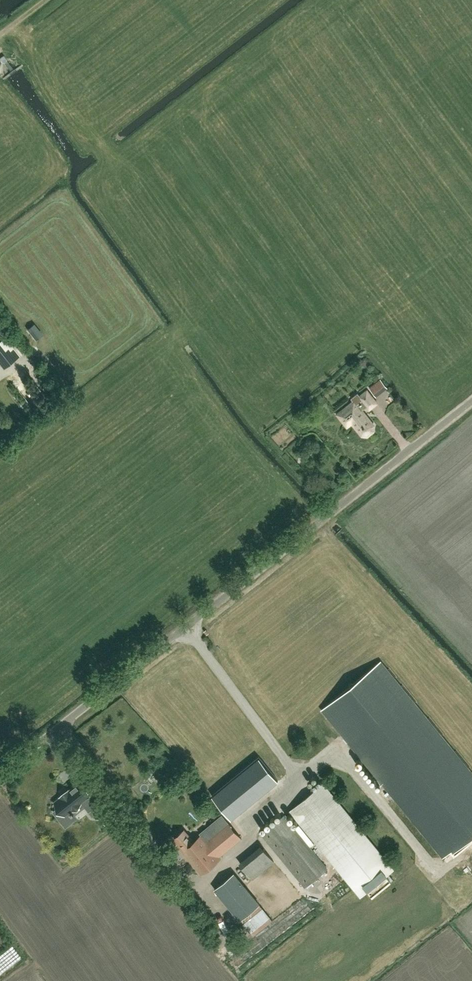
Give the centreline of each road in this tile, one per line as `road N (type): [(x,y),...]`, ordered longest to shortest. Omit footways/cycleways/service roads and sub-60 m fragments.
road 1 (unclassified): [(0,775),(471,401)]

